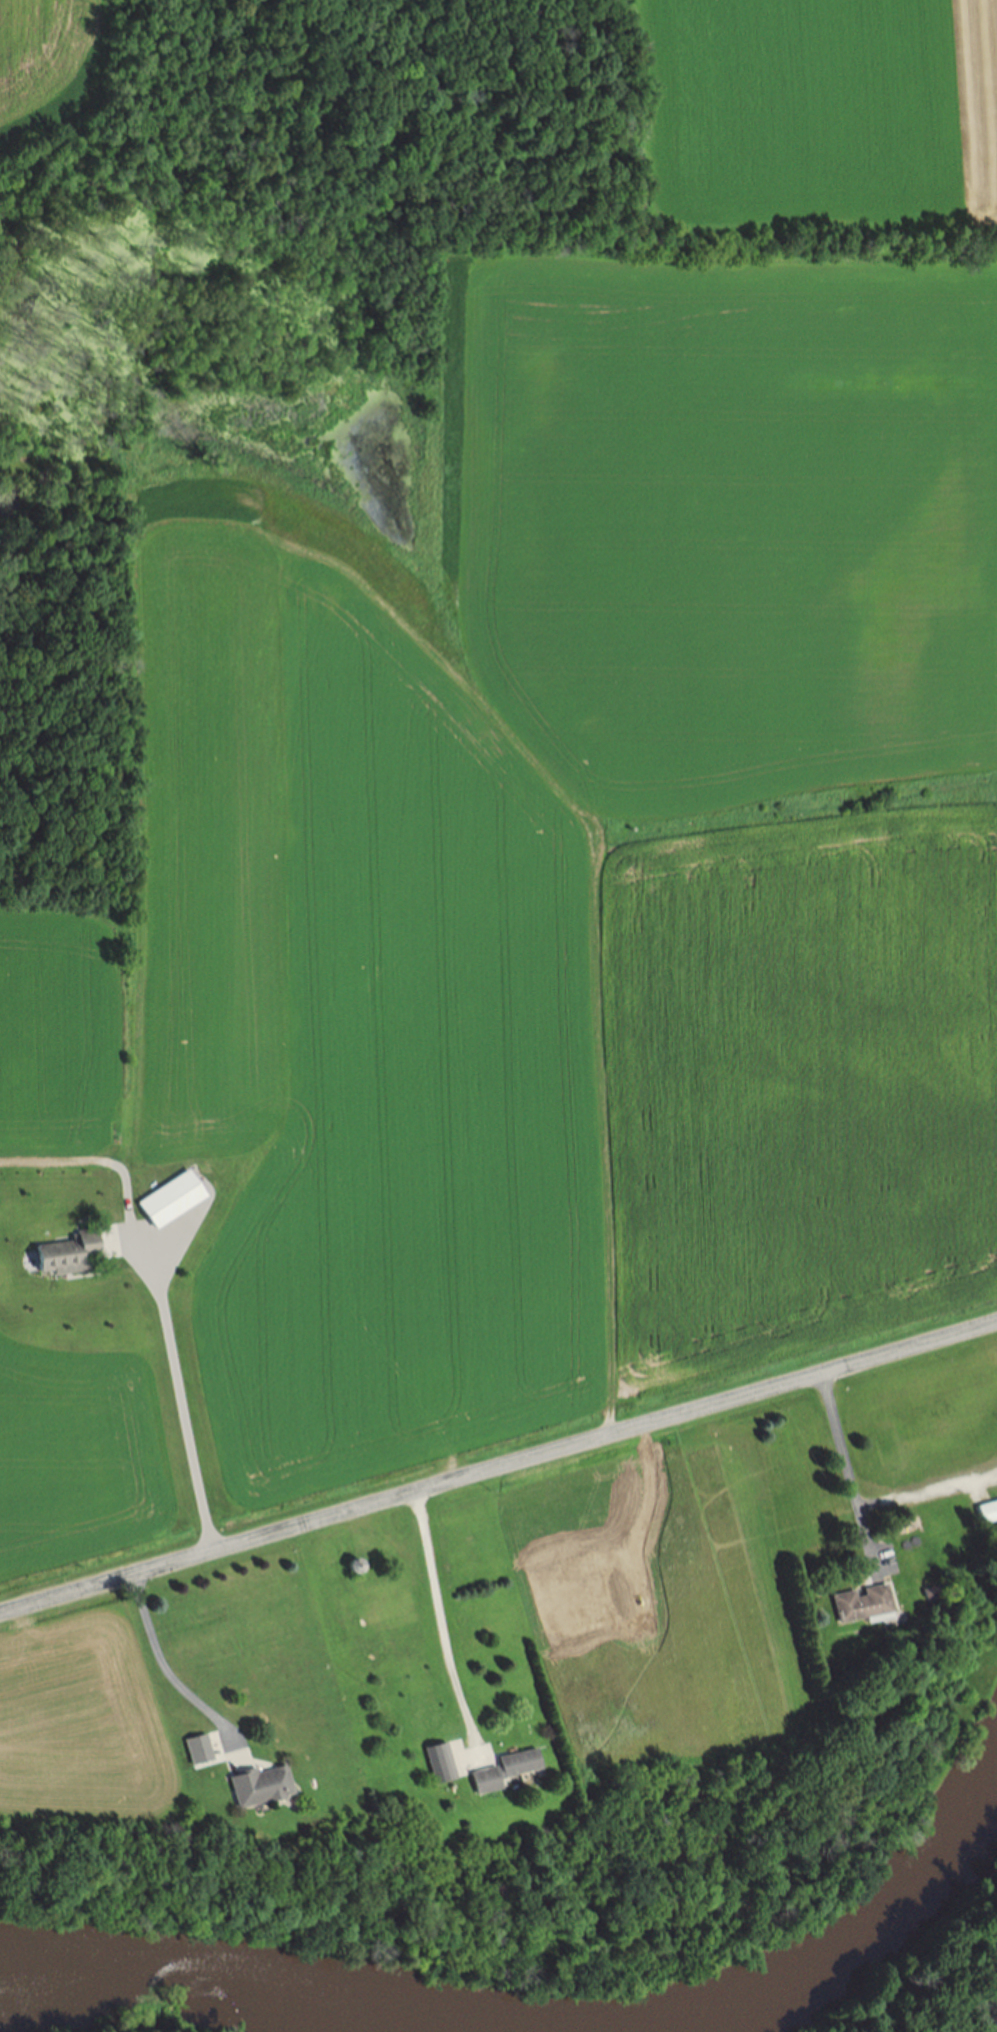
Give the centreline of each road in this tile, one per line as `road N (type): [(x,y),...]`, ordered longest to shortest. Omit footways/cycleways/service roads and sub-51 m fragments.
road 1 (residential): [(996,1322),(0,1612)]

